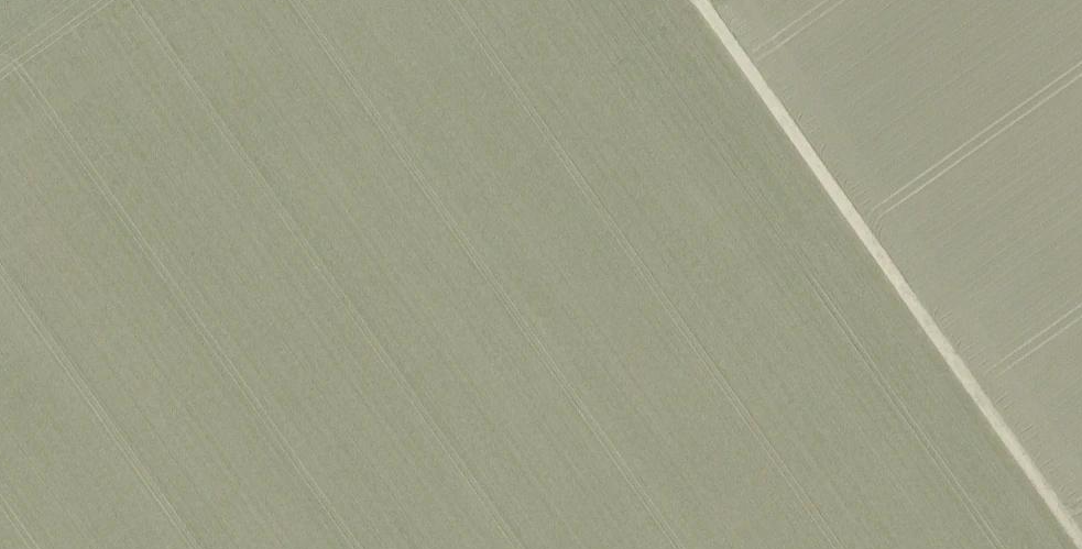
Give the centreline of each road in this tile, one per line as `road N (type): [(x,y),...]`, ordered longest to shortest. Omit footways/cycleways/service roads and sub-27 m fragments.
road 1 (track): [(703,0),(1081,538)]

